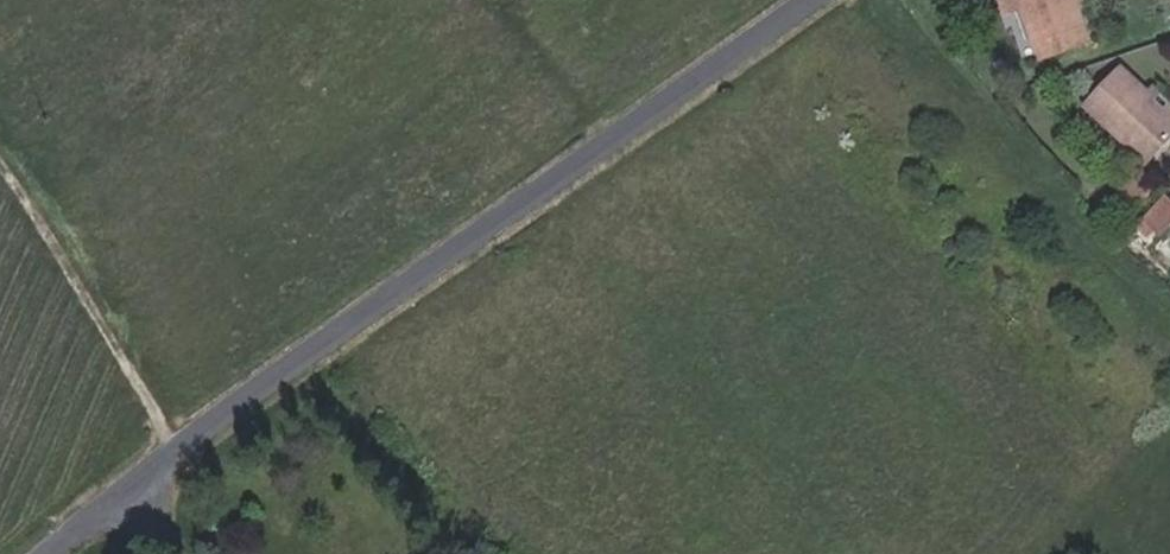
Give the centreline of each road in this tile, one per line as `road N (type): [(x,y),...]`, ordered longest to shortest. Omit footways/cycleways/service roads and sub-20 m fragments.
road 1 (unclassified): [(799,0),(169,450)]
road 2 (unclassified): [(169,450),(37,553)]

